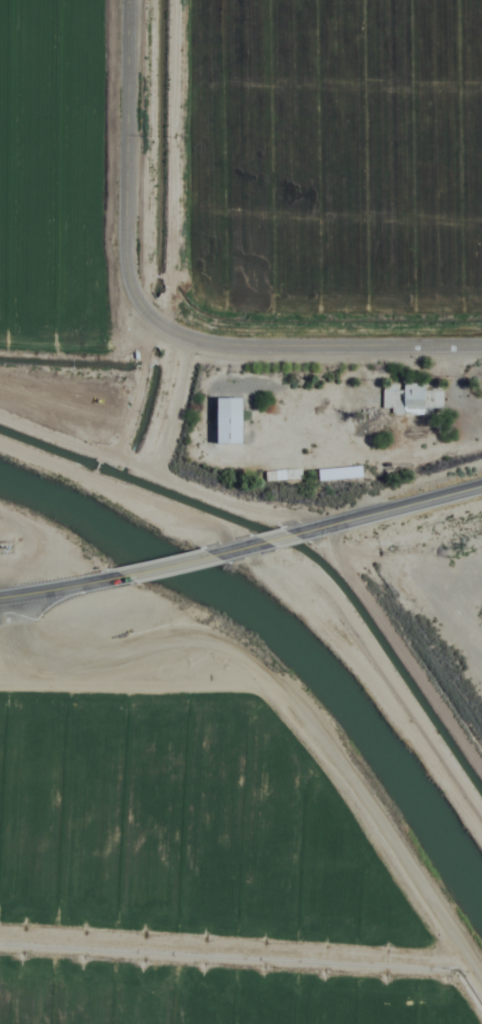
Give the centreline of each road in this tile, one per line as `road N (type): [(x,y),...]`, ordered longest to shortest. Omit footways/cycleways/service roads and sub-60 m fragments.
road 1 (tertiary): [(481,345),(182,335),(134,299),(128,0)]
road 2 (residential): [(481,815),(387,676),(253,548)]
road 3 (residential): [(253,548),(0,439)]
road 4 (secondary): [(223,558),(481,483)]
road 5 (secondary): [(0,596),(131,578)]

